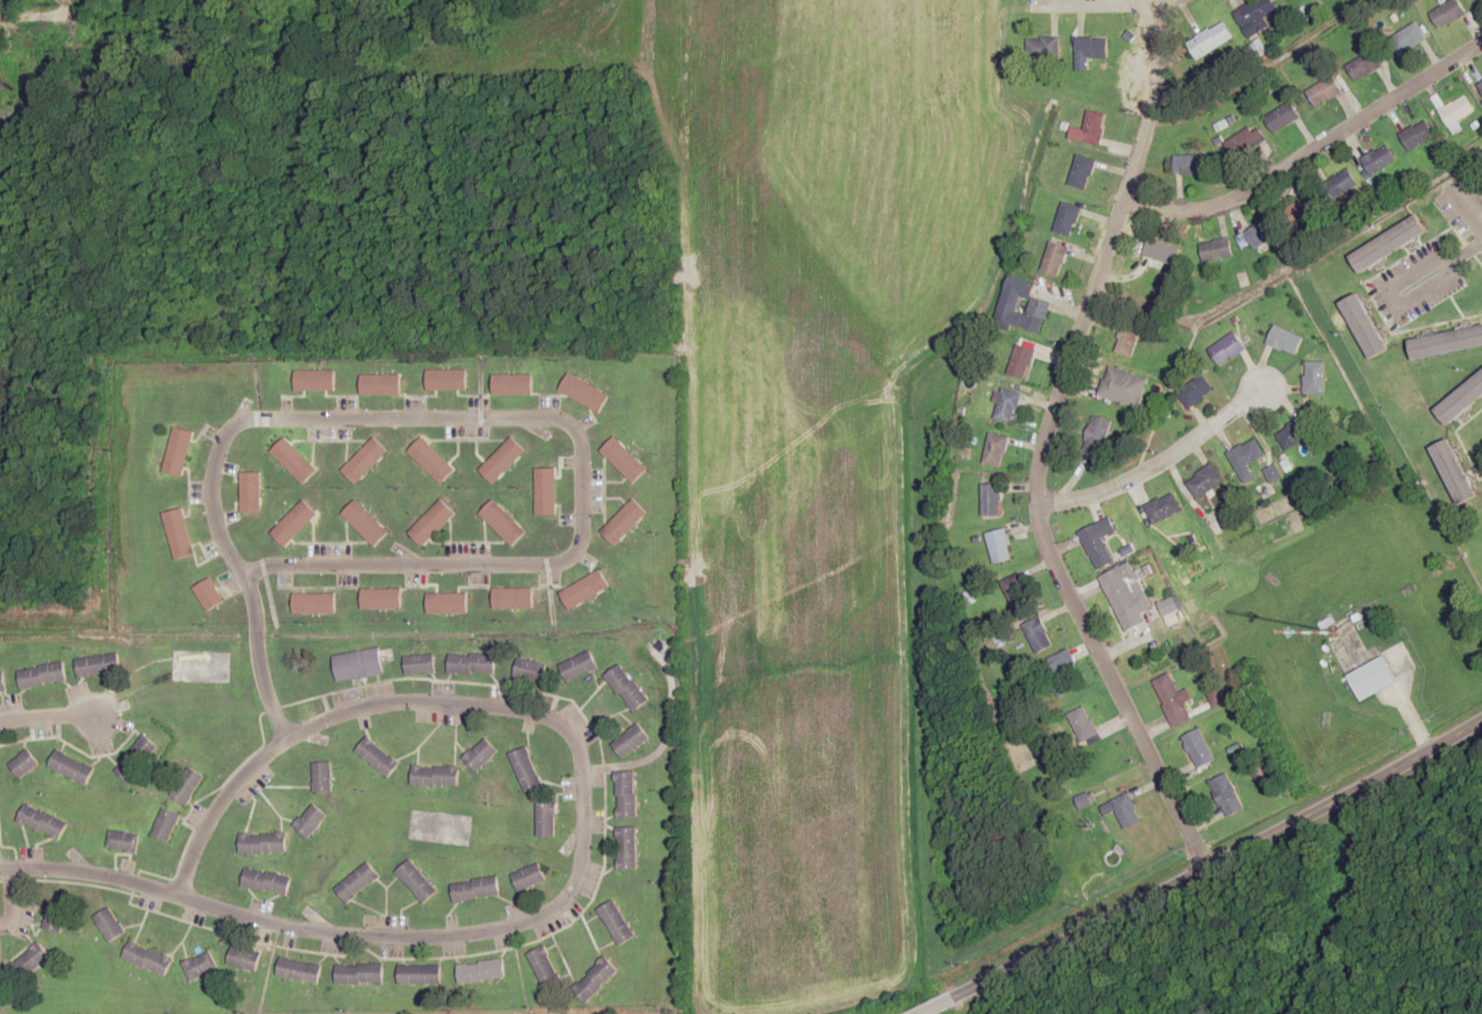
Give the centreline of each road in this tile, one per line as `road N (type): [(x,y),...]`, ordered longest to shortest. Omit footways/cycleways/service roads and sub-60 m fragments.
road 1 (residential): [(179,896),(279,925),(377,938),(543,917),(565,901),(579,869),(579,753),(556,725),(506,708),(400,702),(321,724),(288,739),(225,794),(179,896)]
road 2 (residential): [(321,566),(246,576),(226,549),(217,451),(239,423),(561,421),(580,434),(576,549),(566,561),(321,566)]
road 3 (residential): [(1202,862),(1058,587),(1045,544),(1049,440),(1147,106),(1151,2)]
road 4 (residential): [(915,1013),(1481,713)]
road 5 (residential): [(1121,189),(1183,202),(1239,193),(1481,36)]
road 6 (residential): [(1044,503),(1121,486),(1265,385)]
road 7 (residential): [(0,869),(71,870),(179,896)]
road 8 (residential): [(288,739),(259,672),(246,576)]
road 9 (residential): [(1031,6),(1156,0)]

